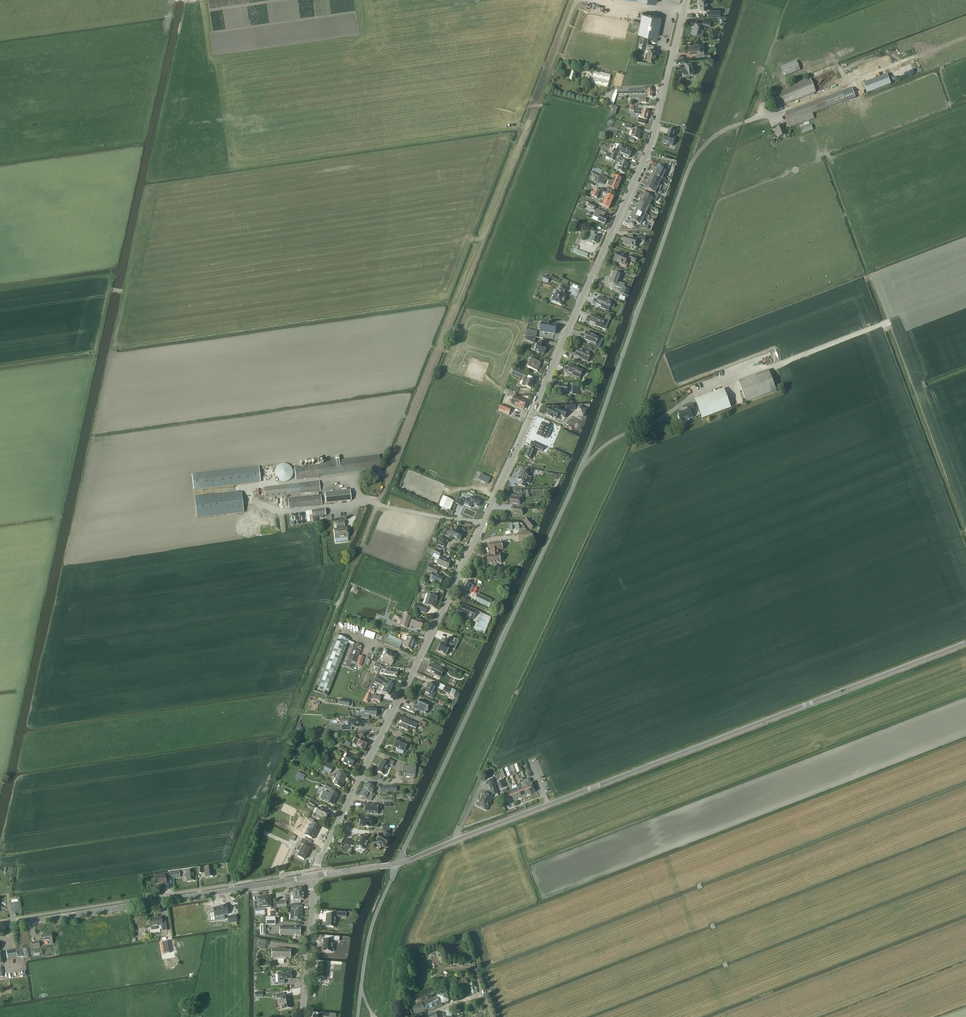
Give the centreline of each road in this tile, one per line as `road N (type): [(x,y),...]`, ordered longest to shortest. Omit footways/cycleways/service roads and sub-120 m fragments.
road 1 (residential): [(313,876),(644,161),(686,0)]
road 2 (residential): [(397,864),(562,515),(696,156)]
road 3 (tertiary): [(397,864),(965,644)]
road 4 (track): [(231,885),(259,796),(378,504)]
road 5 (track): [(578,0),(440,349)]
road 6 (track): [(965,522),(891,322),(758,366)]
road 7 (tertiary): [(0,926),(313,876)]
road 8 (track): [(440,349),(378,504)]
road 9 (residential): [(357,1016),(369,932),(397,864)]
road 10 (residential): [(303,1016),(313,876)]

